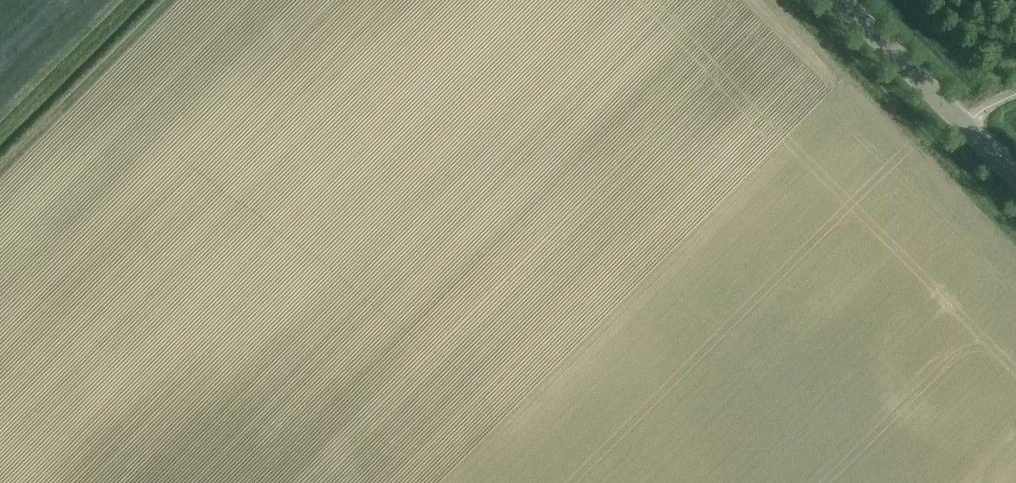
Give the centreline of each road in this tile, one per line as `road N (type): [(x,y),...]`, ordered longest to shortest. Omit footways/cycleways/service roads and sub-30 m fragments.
road 1 (unclassified): [(1015,180),(837,0)]

